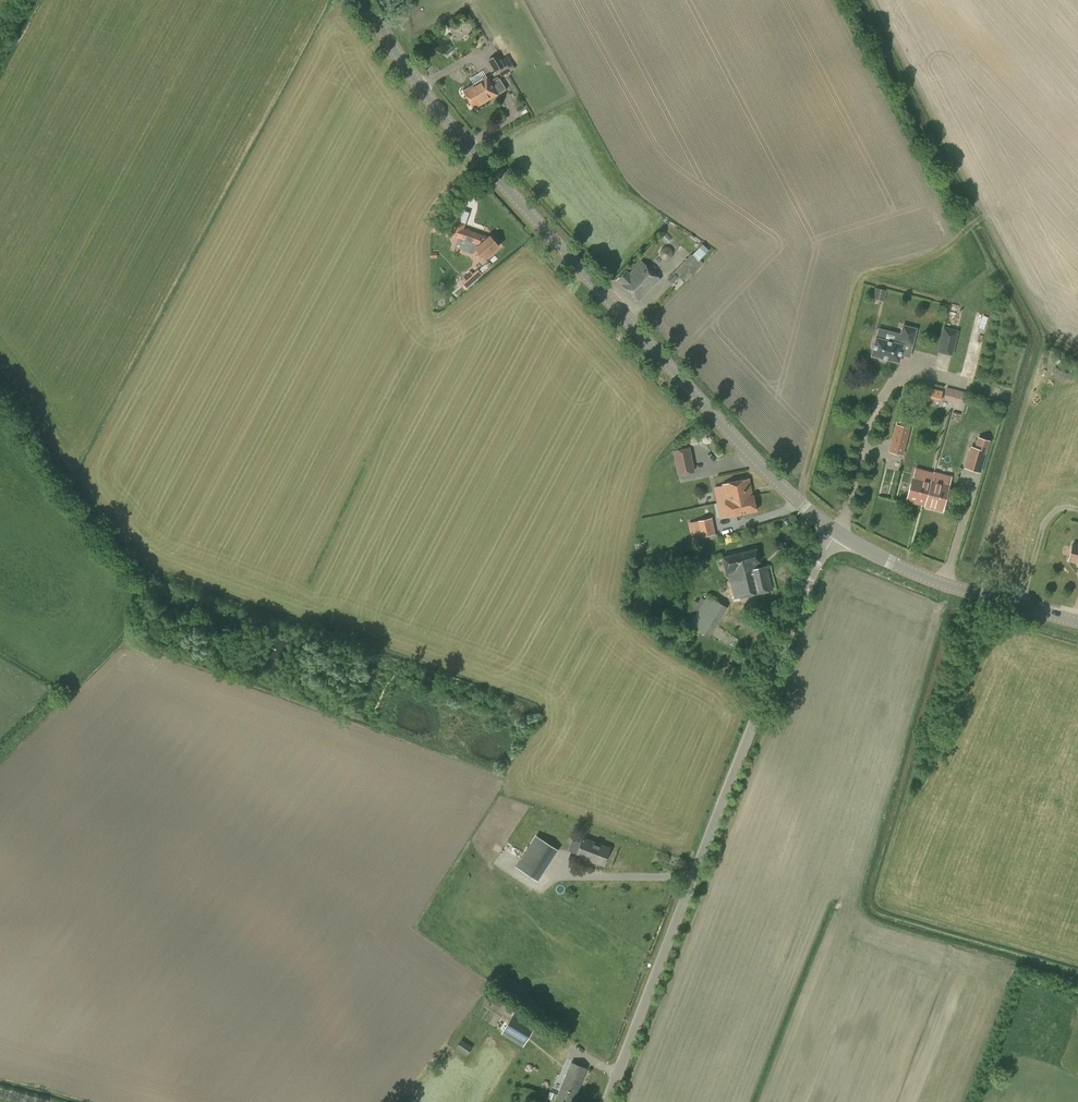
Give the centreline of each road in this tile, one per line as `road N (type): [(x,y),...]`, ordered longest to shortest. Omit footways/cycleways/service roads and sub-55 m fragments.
road 1 (secondary): [(835,533),(707,409),(531,214),(413,75),(369,0)]
road 2 (unclassified): [(605,1101),(750,724),(835,533)]
road 3 (secondary): [(1077,624),(920,577),(835,533)]

